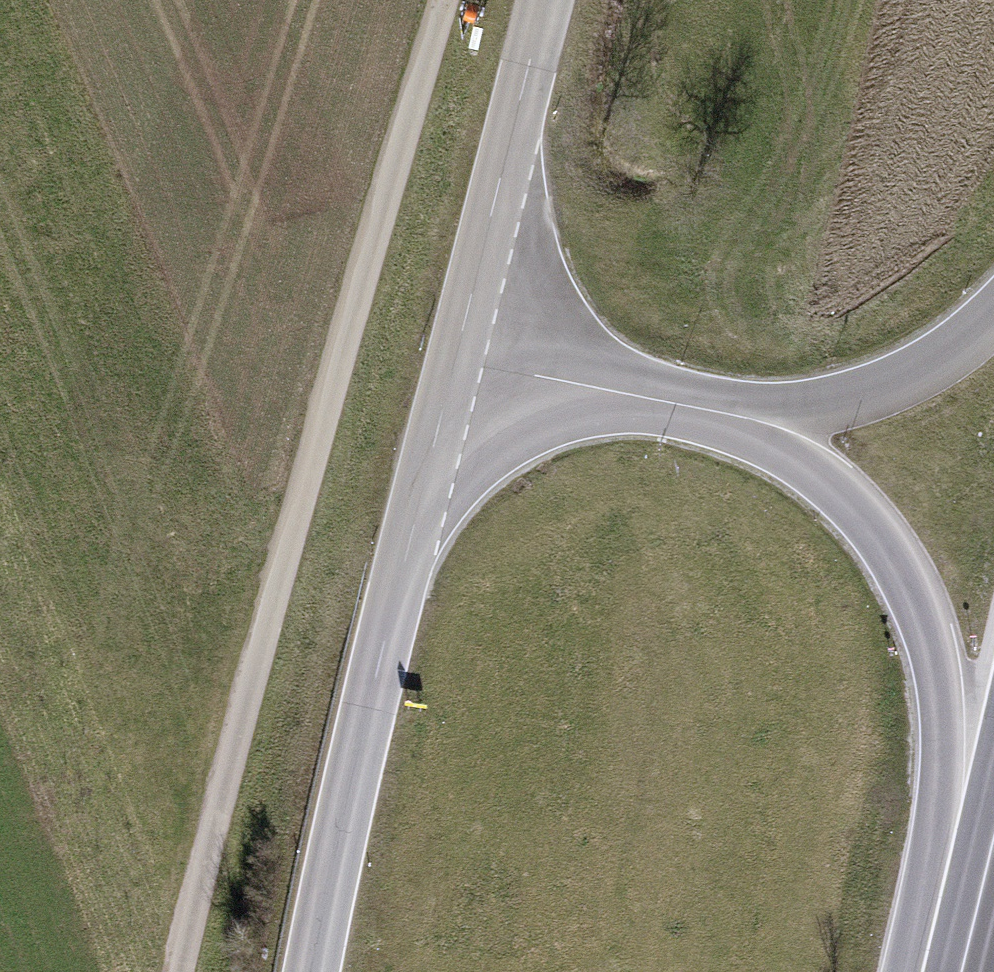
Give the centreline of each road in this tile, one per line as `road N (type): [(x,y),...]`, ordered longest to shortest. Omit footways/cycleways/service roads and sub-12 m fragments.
road 1 (track): [(183,971),(433,0)]
road 2 (tertiary): [(311,971),(469,343)]
road 3 (primary): [(711,398),(854,505),(911,593),(941,697),(950,950)]
road 4 (tertiary): [(469,343),(552,0)]
road 5 (primary): [(993,292),(913,367),(836,394),(711,398)]
road 6 (primary): [(711,398),(469,343)]
road 7 (primary): [(950,950),(993,770)]

